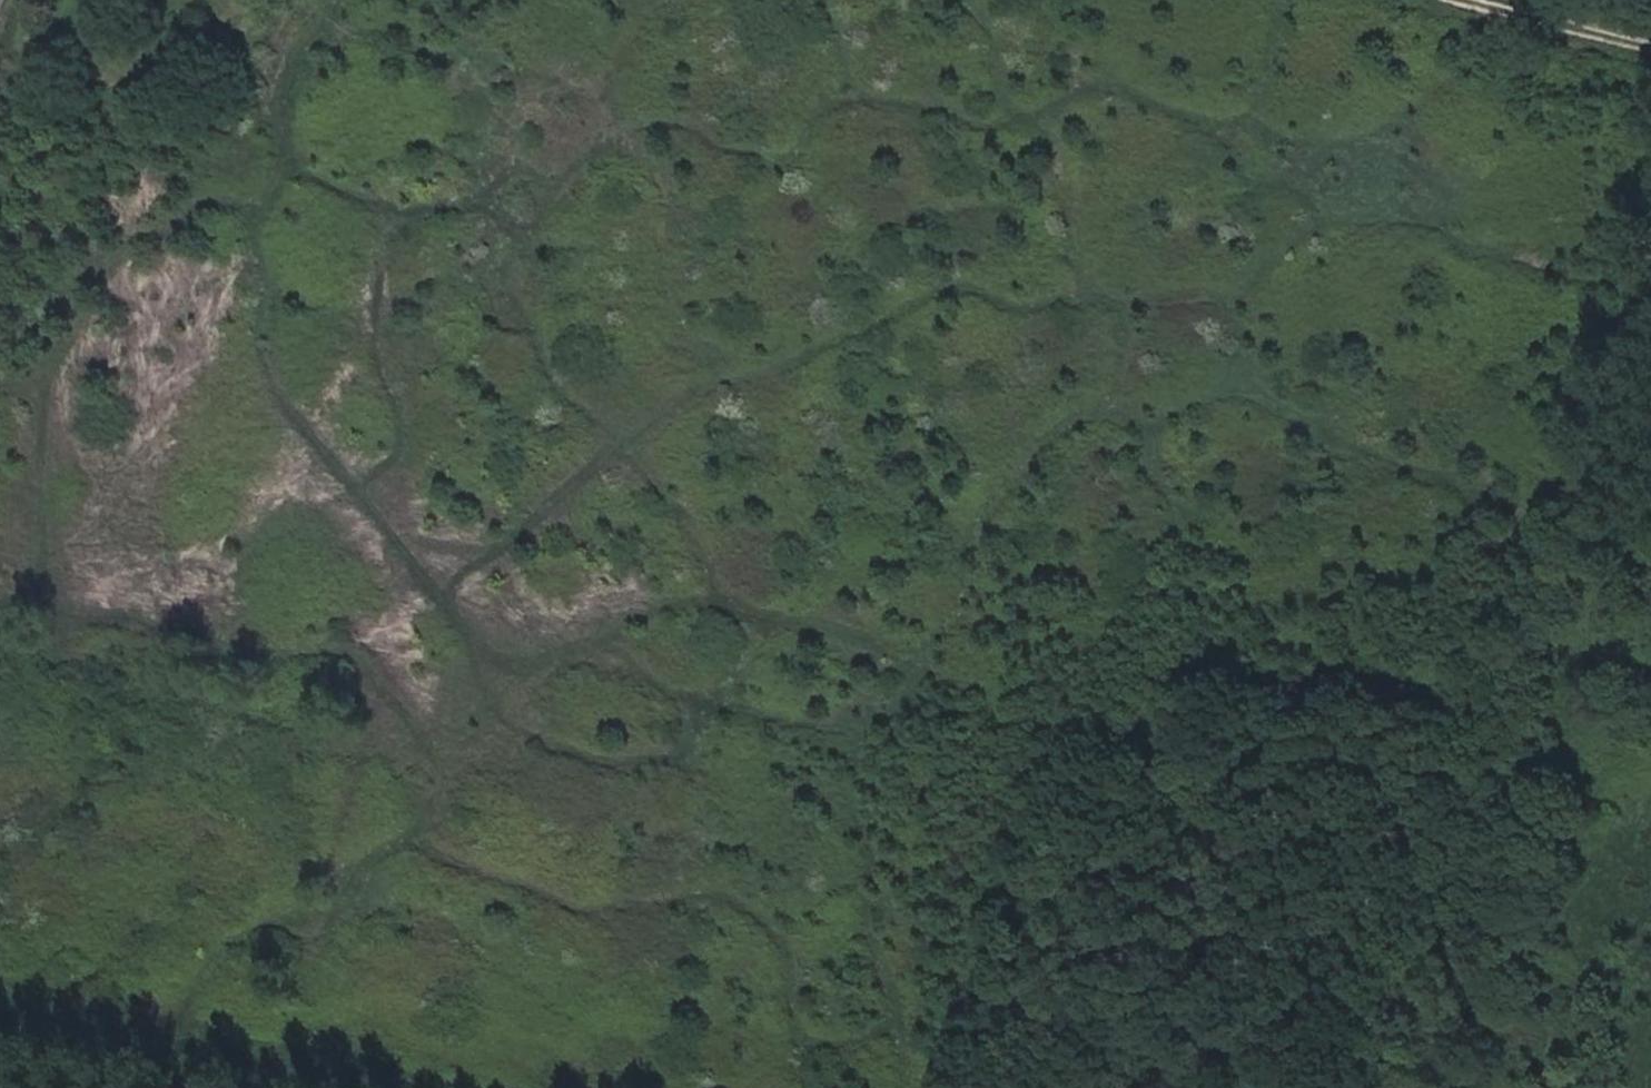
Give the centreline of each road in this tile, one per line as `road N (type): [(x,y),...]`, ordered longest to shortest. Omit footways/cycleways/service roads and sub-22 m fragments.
road 1 (track): [(1466,0),(1650,44)]

